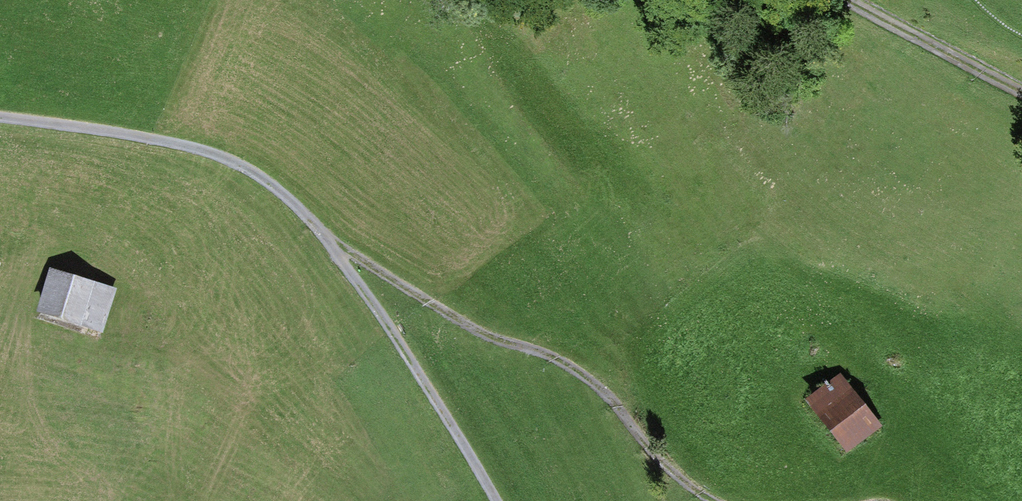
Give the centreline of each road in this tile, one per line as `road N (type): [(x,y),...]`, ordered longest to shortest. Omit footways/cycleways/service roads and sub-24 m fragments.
road 1 (unclassified): [(0,116),(207,150),(268,179),(325,233),(501,500)]
road 2 (track): [(723,500),(670,463),(594,371),(468,325),(325,233)]
road 3 (track): [(851,0),(1021,90)]

